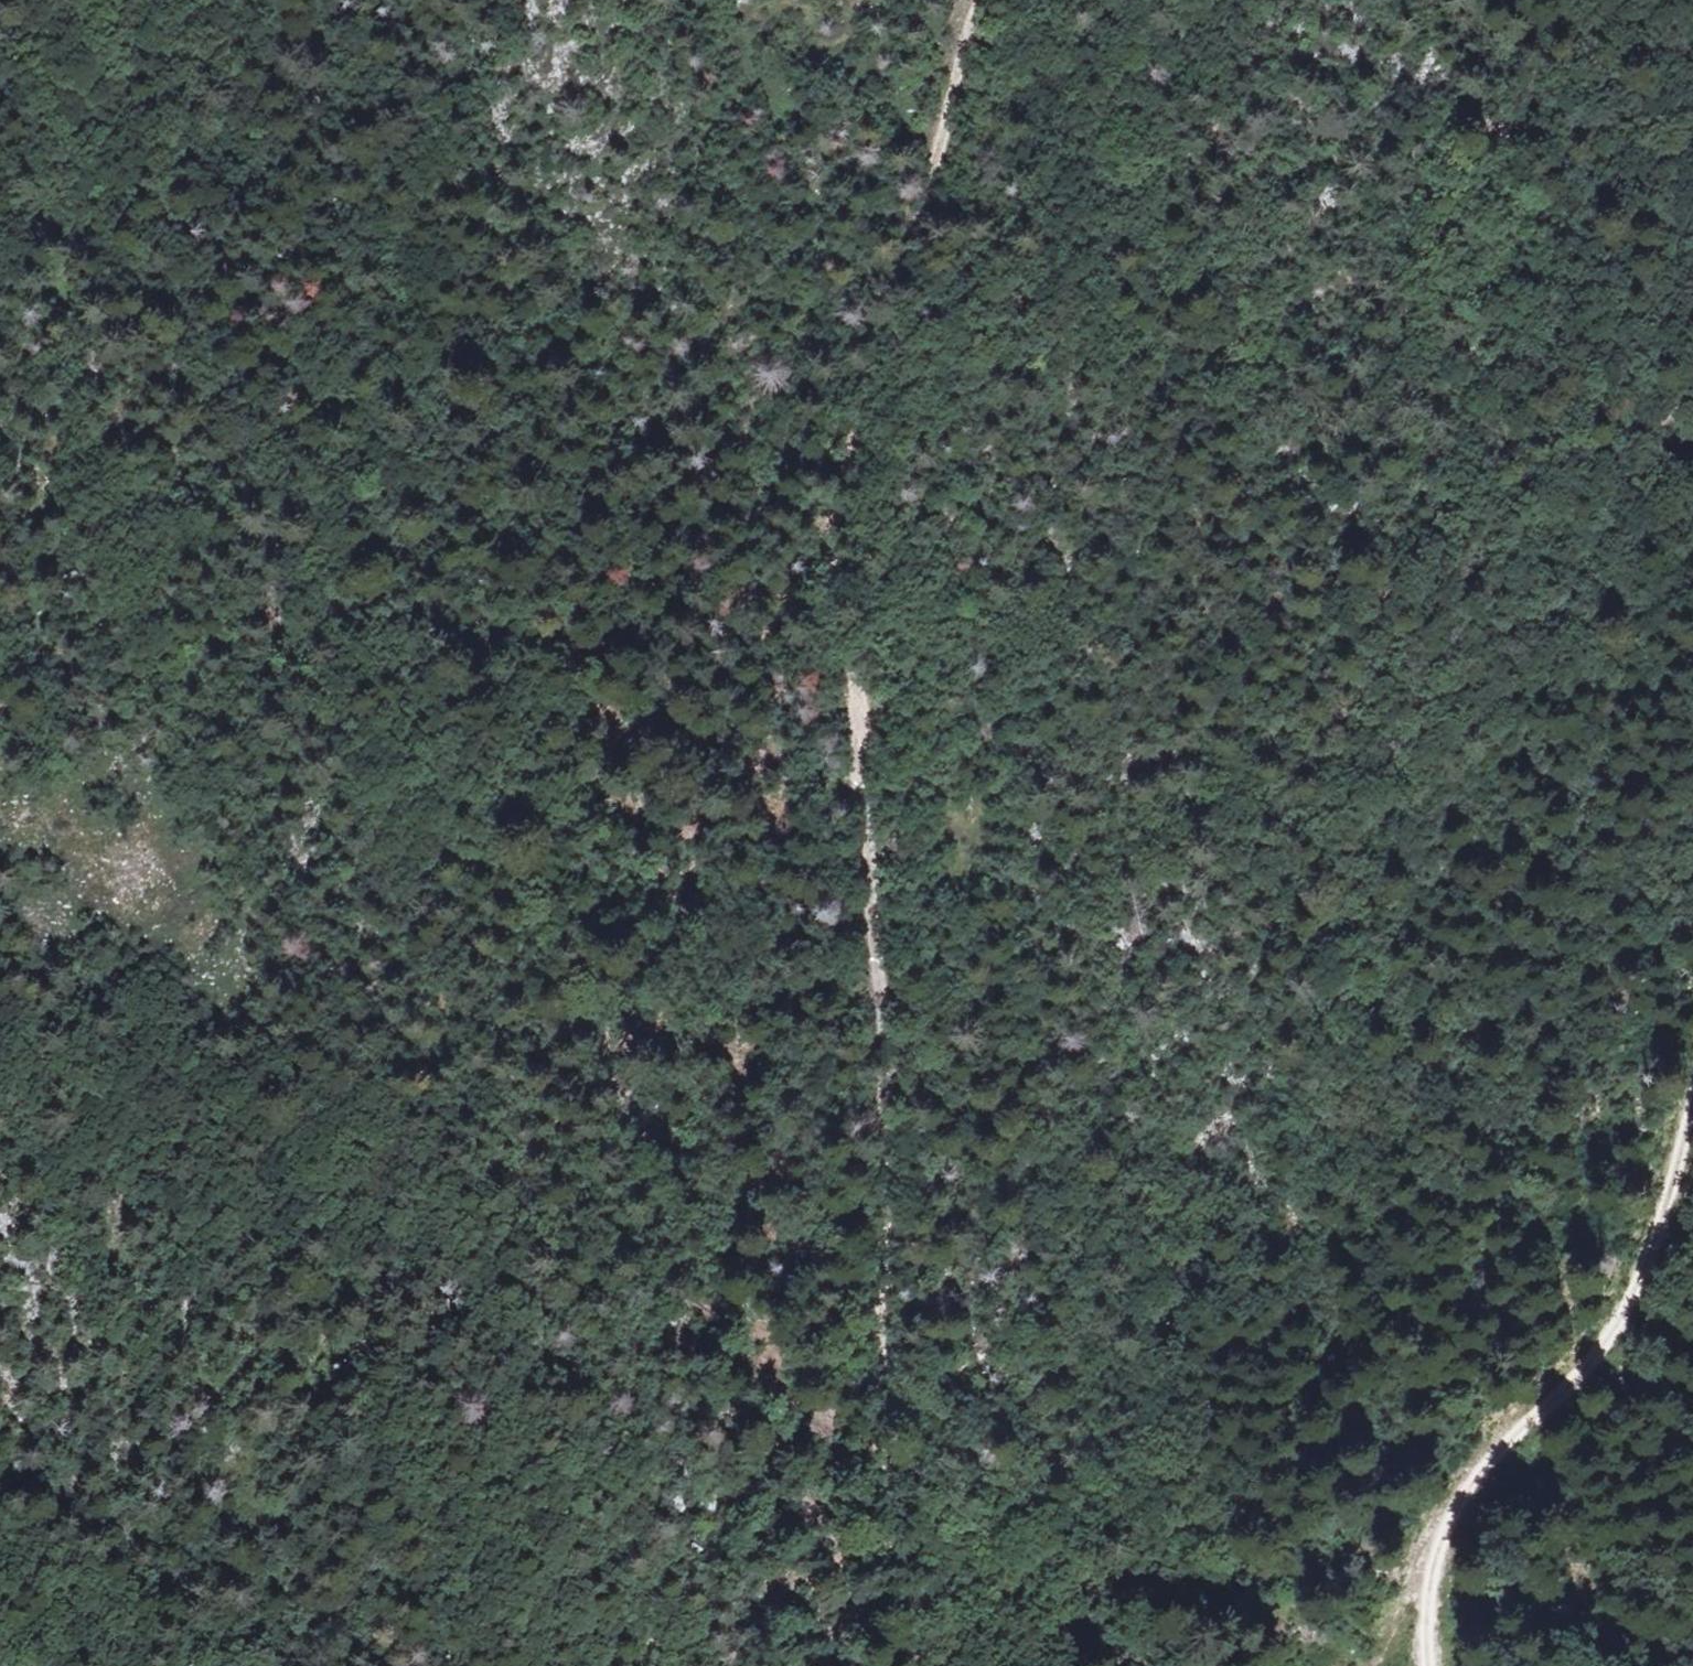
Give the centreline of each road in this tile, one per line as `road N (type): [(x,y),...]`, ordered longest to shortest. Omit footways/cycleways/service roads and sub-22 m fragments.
road 1 (track): [(918,1665),(873,1439),(885,1111),(853,724),(834,617),(837,532),(876,358),(984,0)]
road 2 (track): [(1692,1120),(1664,1233),(1606,1357),(1491,1470),(1440,1606),(1441,1665)]

